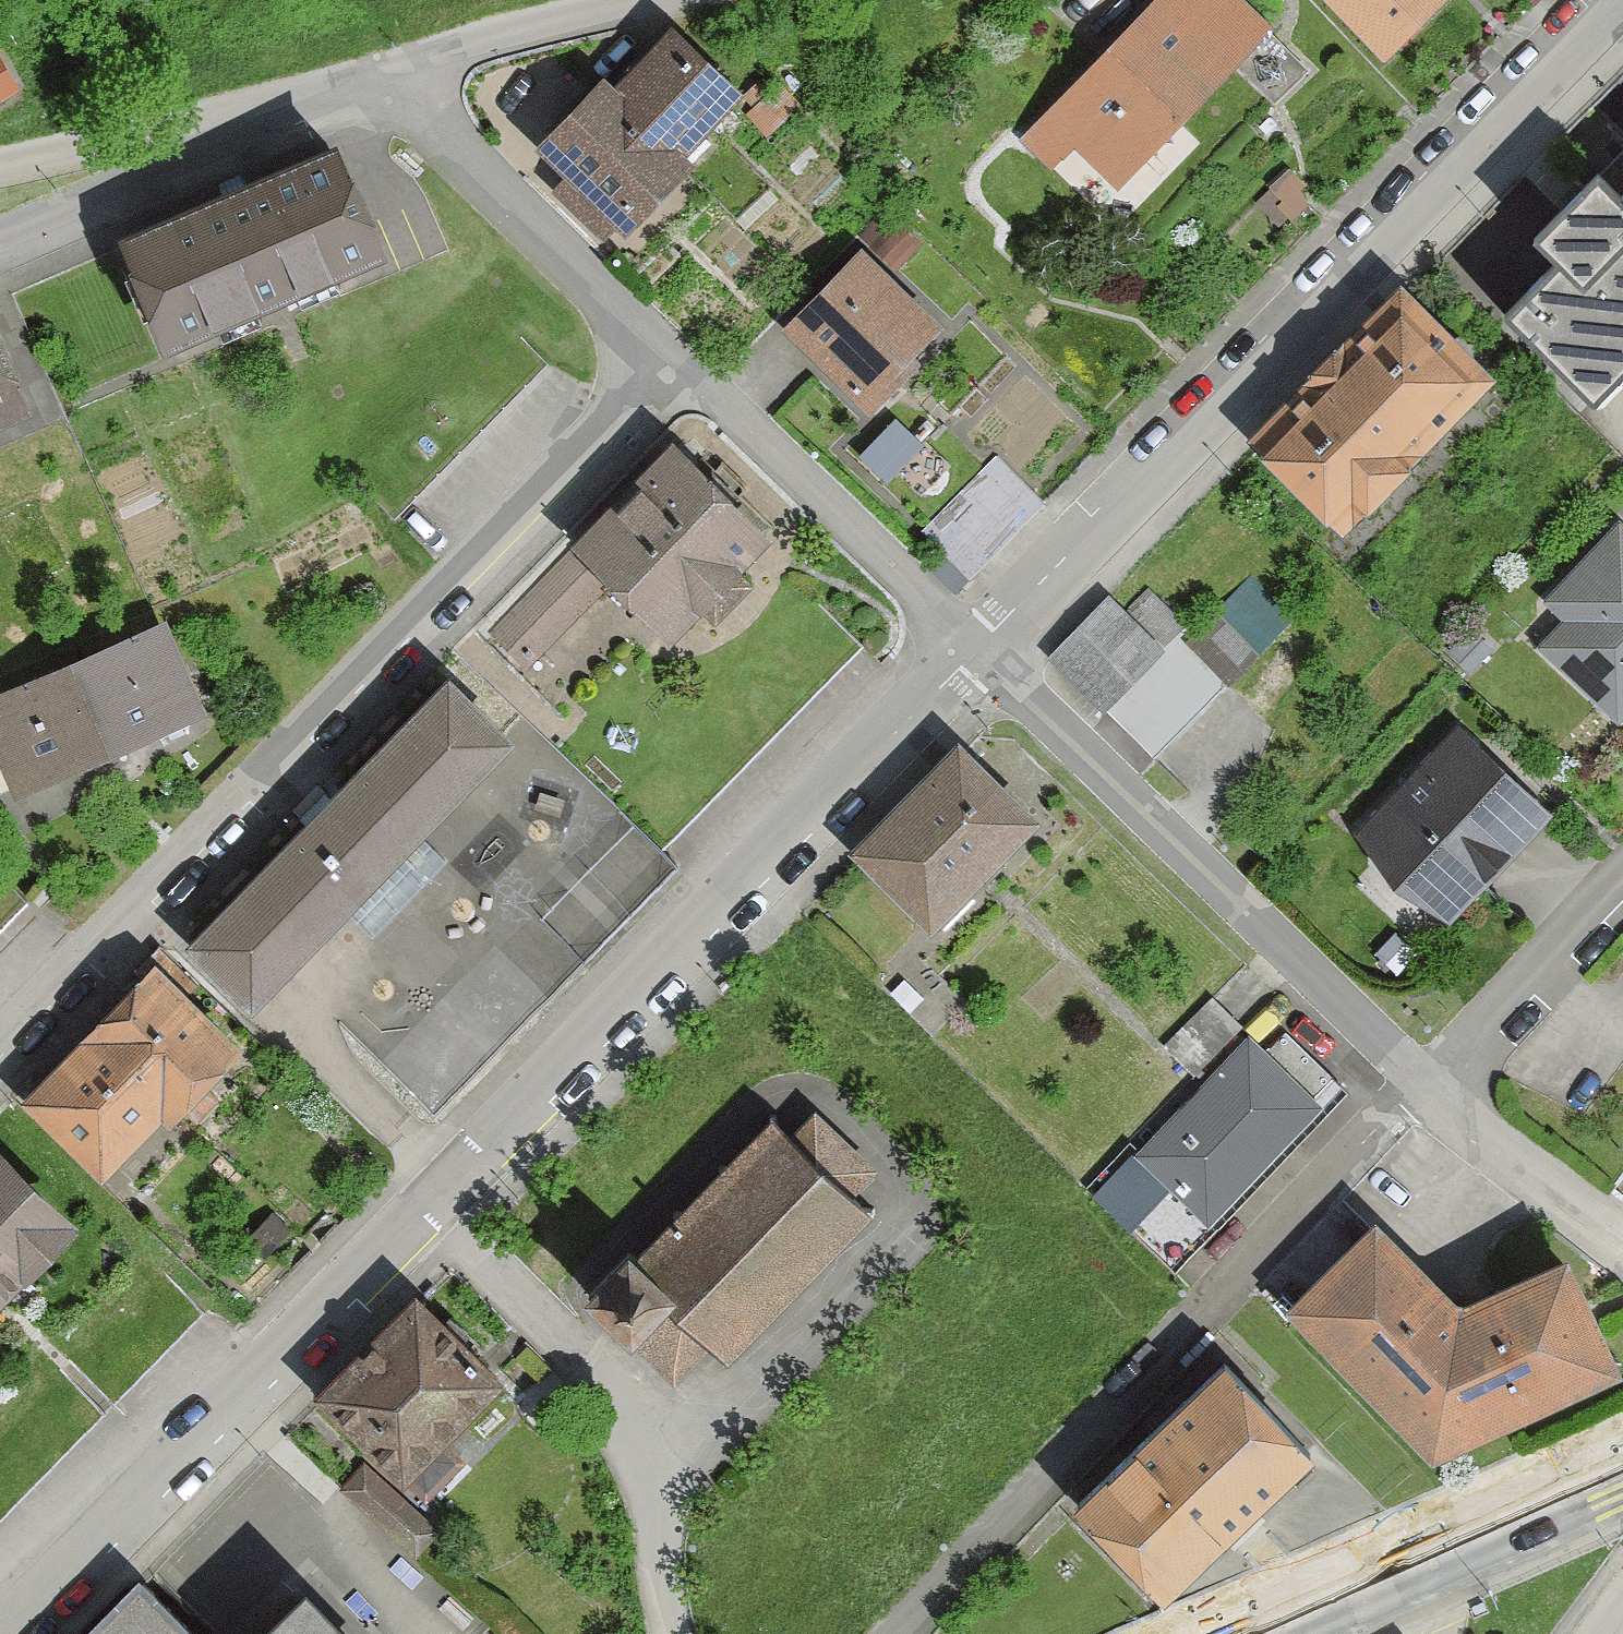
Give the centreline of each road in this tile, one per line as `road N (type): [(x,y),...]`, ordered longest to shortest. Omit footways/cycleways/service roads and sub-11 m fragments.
road 1 (residential): [(0,1035),(671,362)]
road 2 (residential): [(1557,74),(978,648)]
road 3 (residential): [(978,648),(638,986),(417,1223)]
road 4 (residential): [(1423,1074),(882,1633)]
road 5 (residential): [(1423,1074),(978,648)]
road 6 (residential): [(417,1223),(11,1633)]
road 7 (residential): [(676,1633),(654,1475),(633,1399),(417,1223)]
road 8 (residential): [(387,88),(0,254)]
road 9 (residential): [(978,648),(671,362)]
road 10 (secondary): [(1622,1471),(1262,1633)]
road 11 (residential): [(671,362),(387,88)]
road 12 (residential): [(387,88),(691,0)]
road 13 (residential): [(1622,864),(1423,1074)]
road 14 (residential): [(1622,1260),(1423,1074)]

